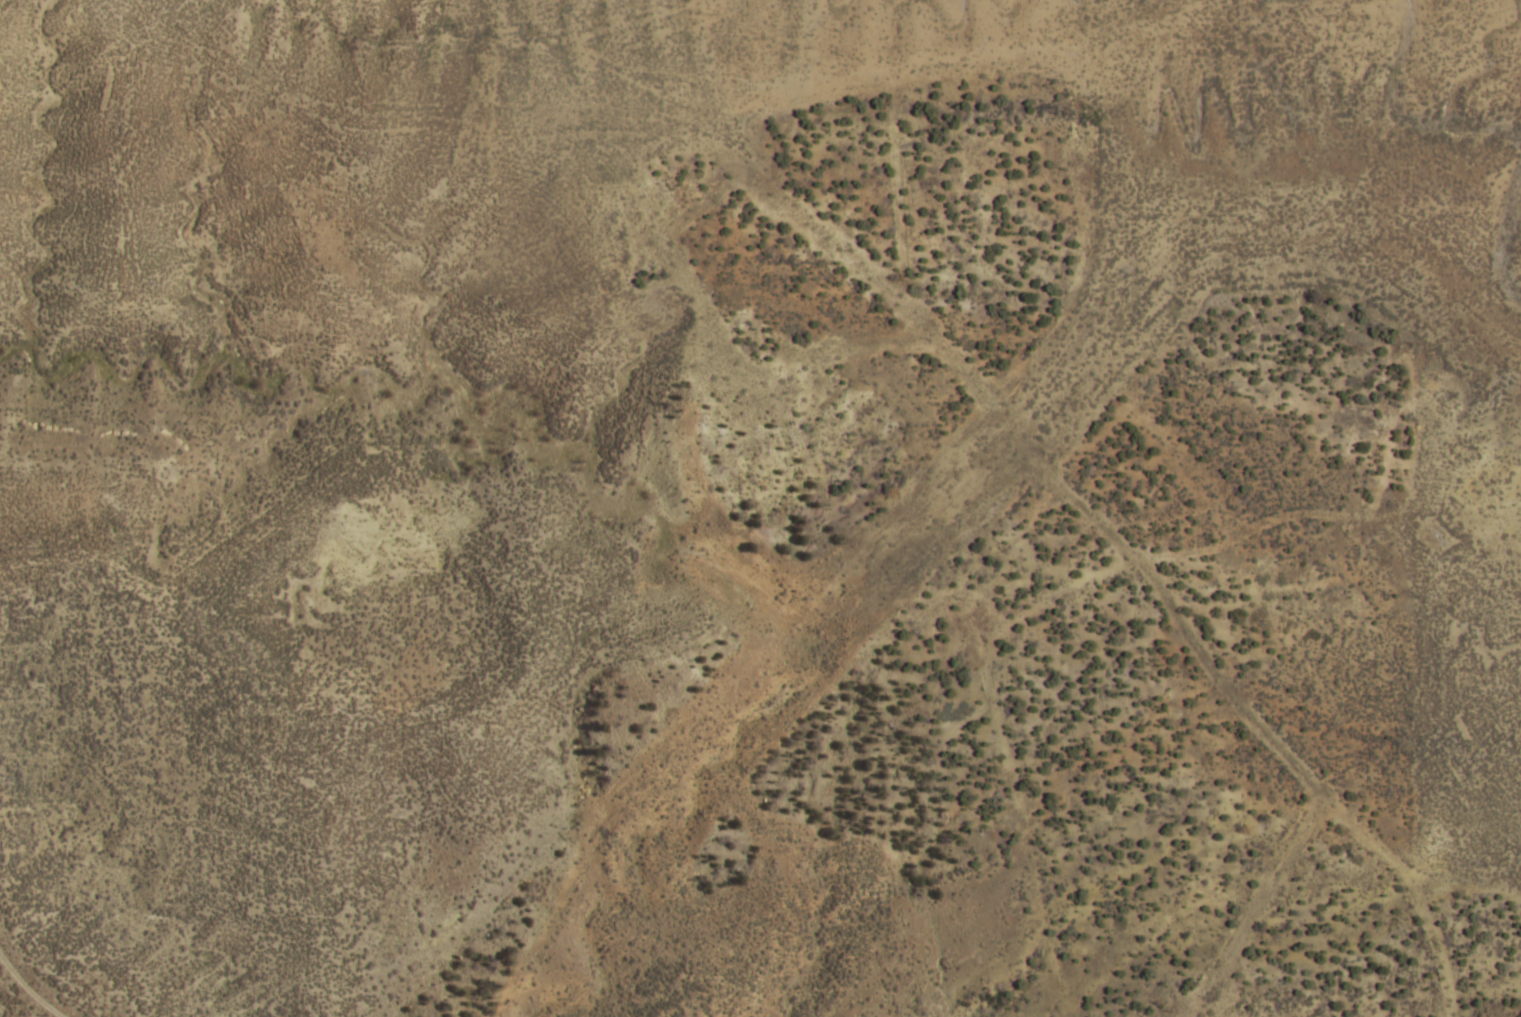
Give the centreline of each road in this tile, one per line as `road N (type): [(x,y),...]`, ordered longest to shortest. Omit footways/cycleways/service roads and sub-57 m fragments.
road 1 (residential): [(691,0),(736,143),(1407,857),(1454,991),(1454,1016)]
road 2 (residential): [(1388,0),(1392,54),(1448,111),(1520,159)]

